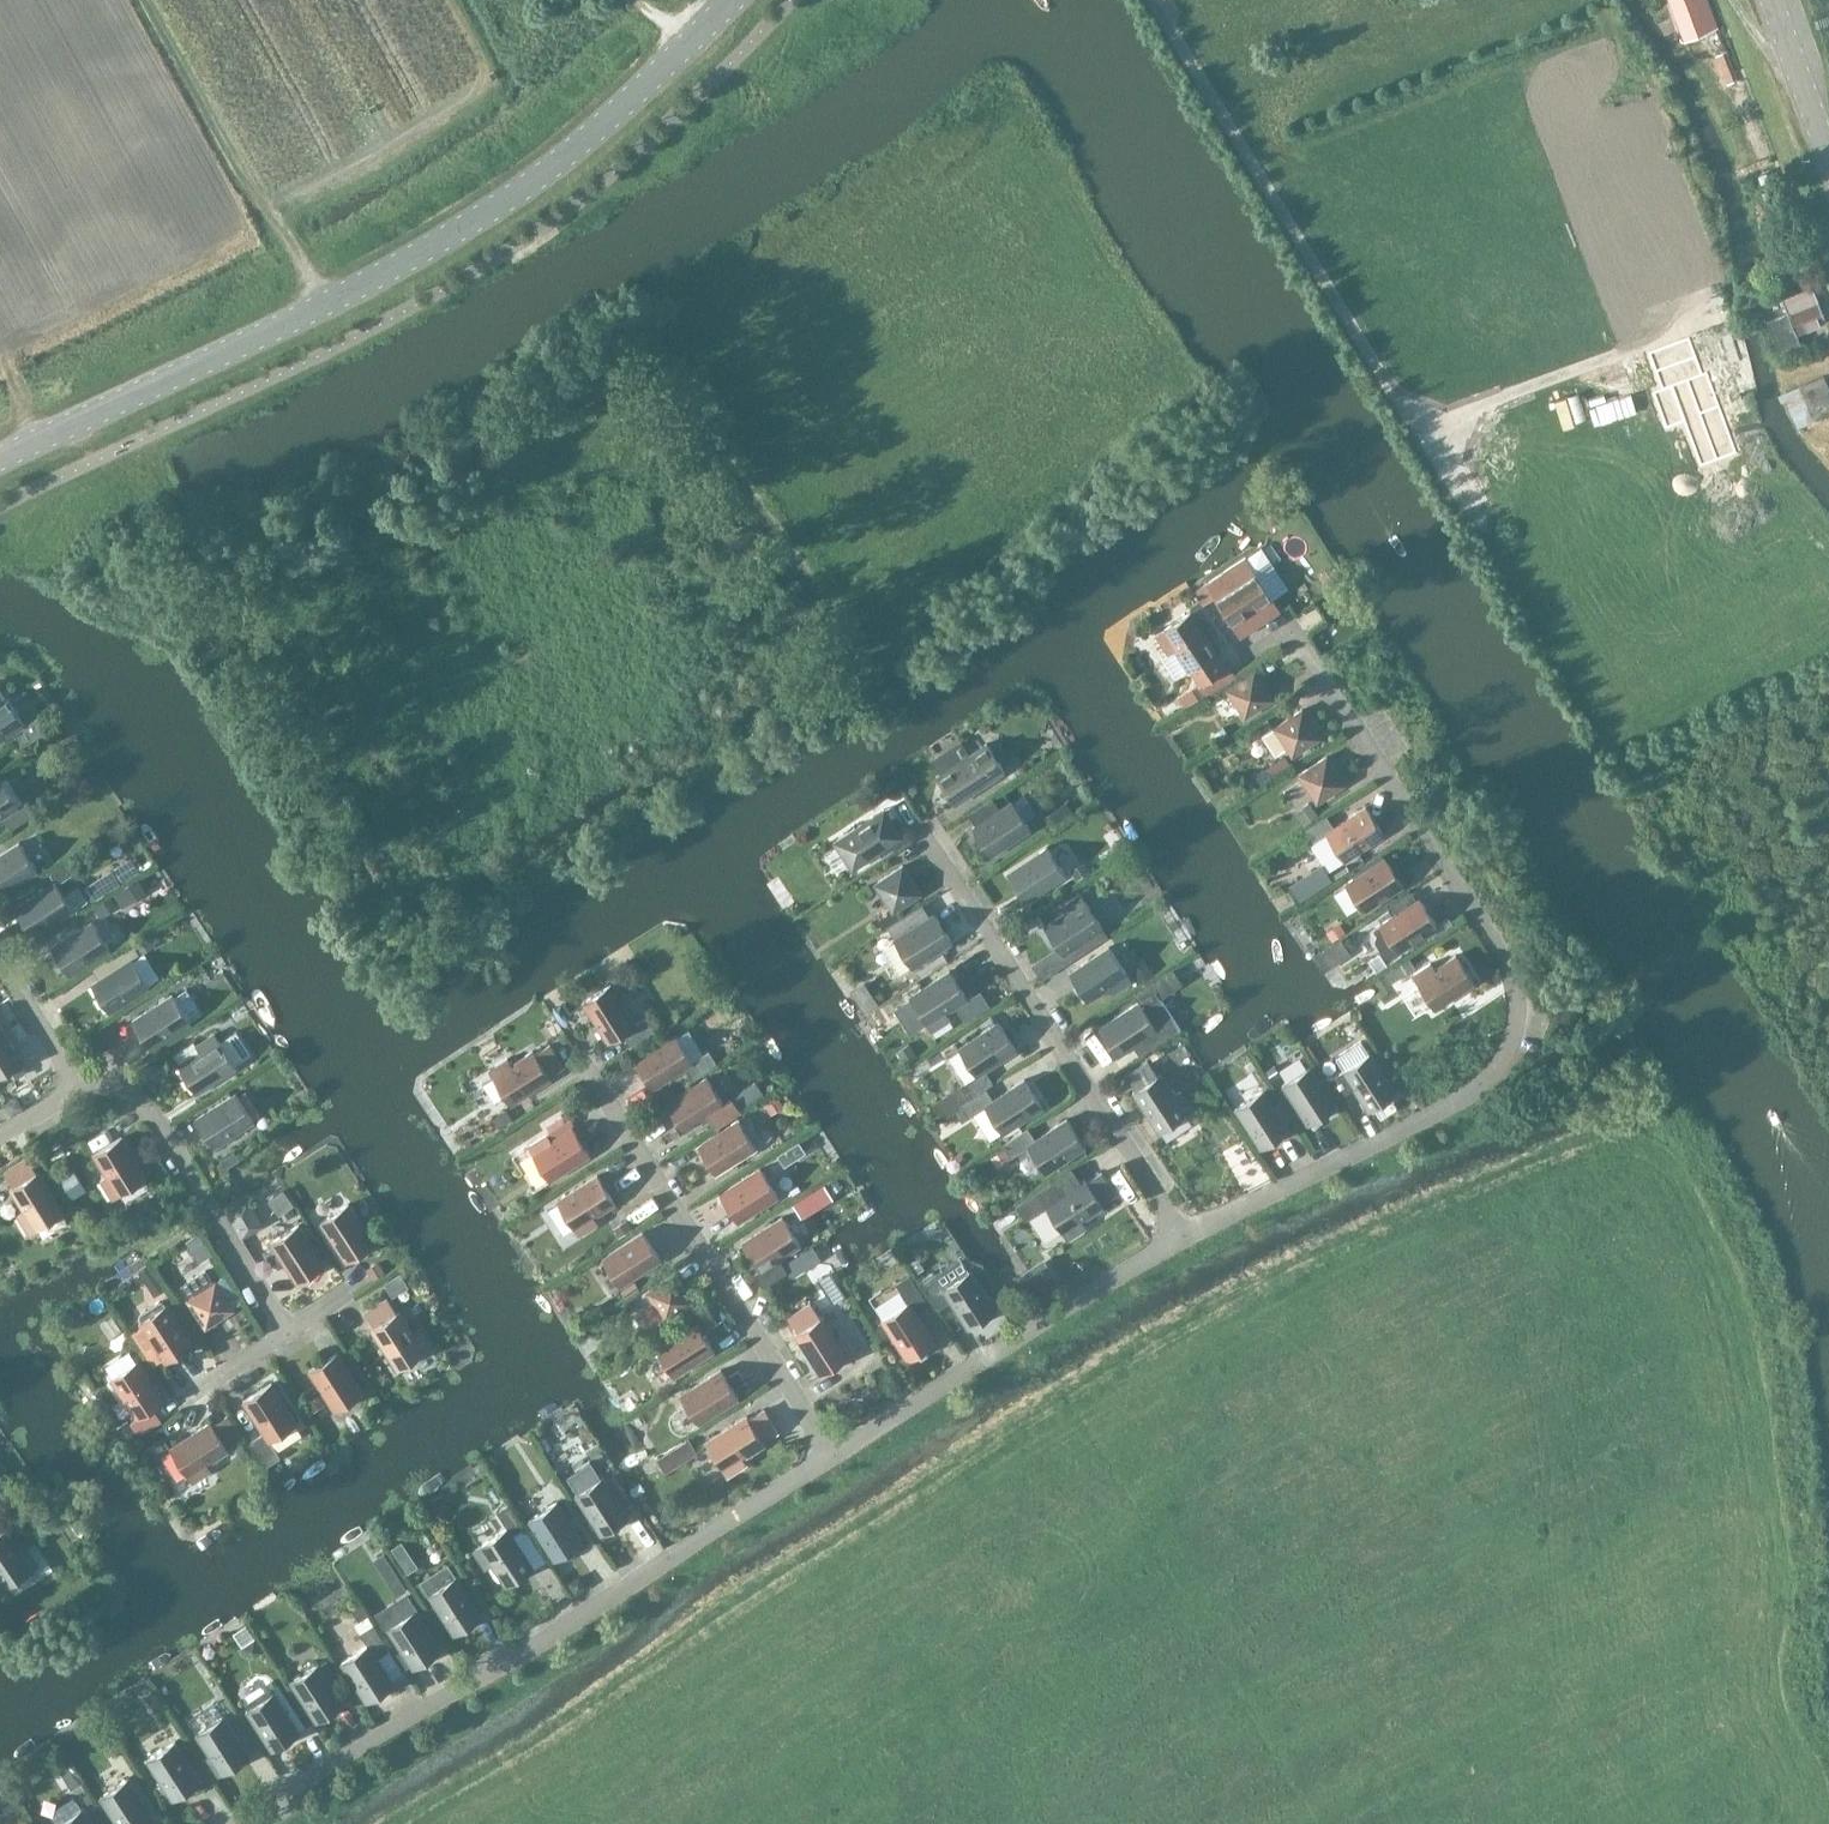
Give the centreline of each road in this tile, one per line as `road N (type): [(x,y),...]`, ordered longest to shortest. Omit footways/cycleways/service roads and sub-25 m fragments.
road 1 (tertiary): [(0,460),(344,300),(490,213),(574,150),(737,0)]
road 2 (tertiary): [(1828,154),(1771,0)]

